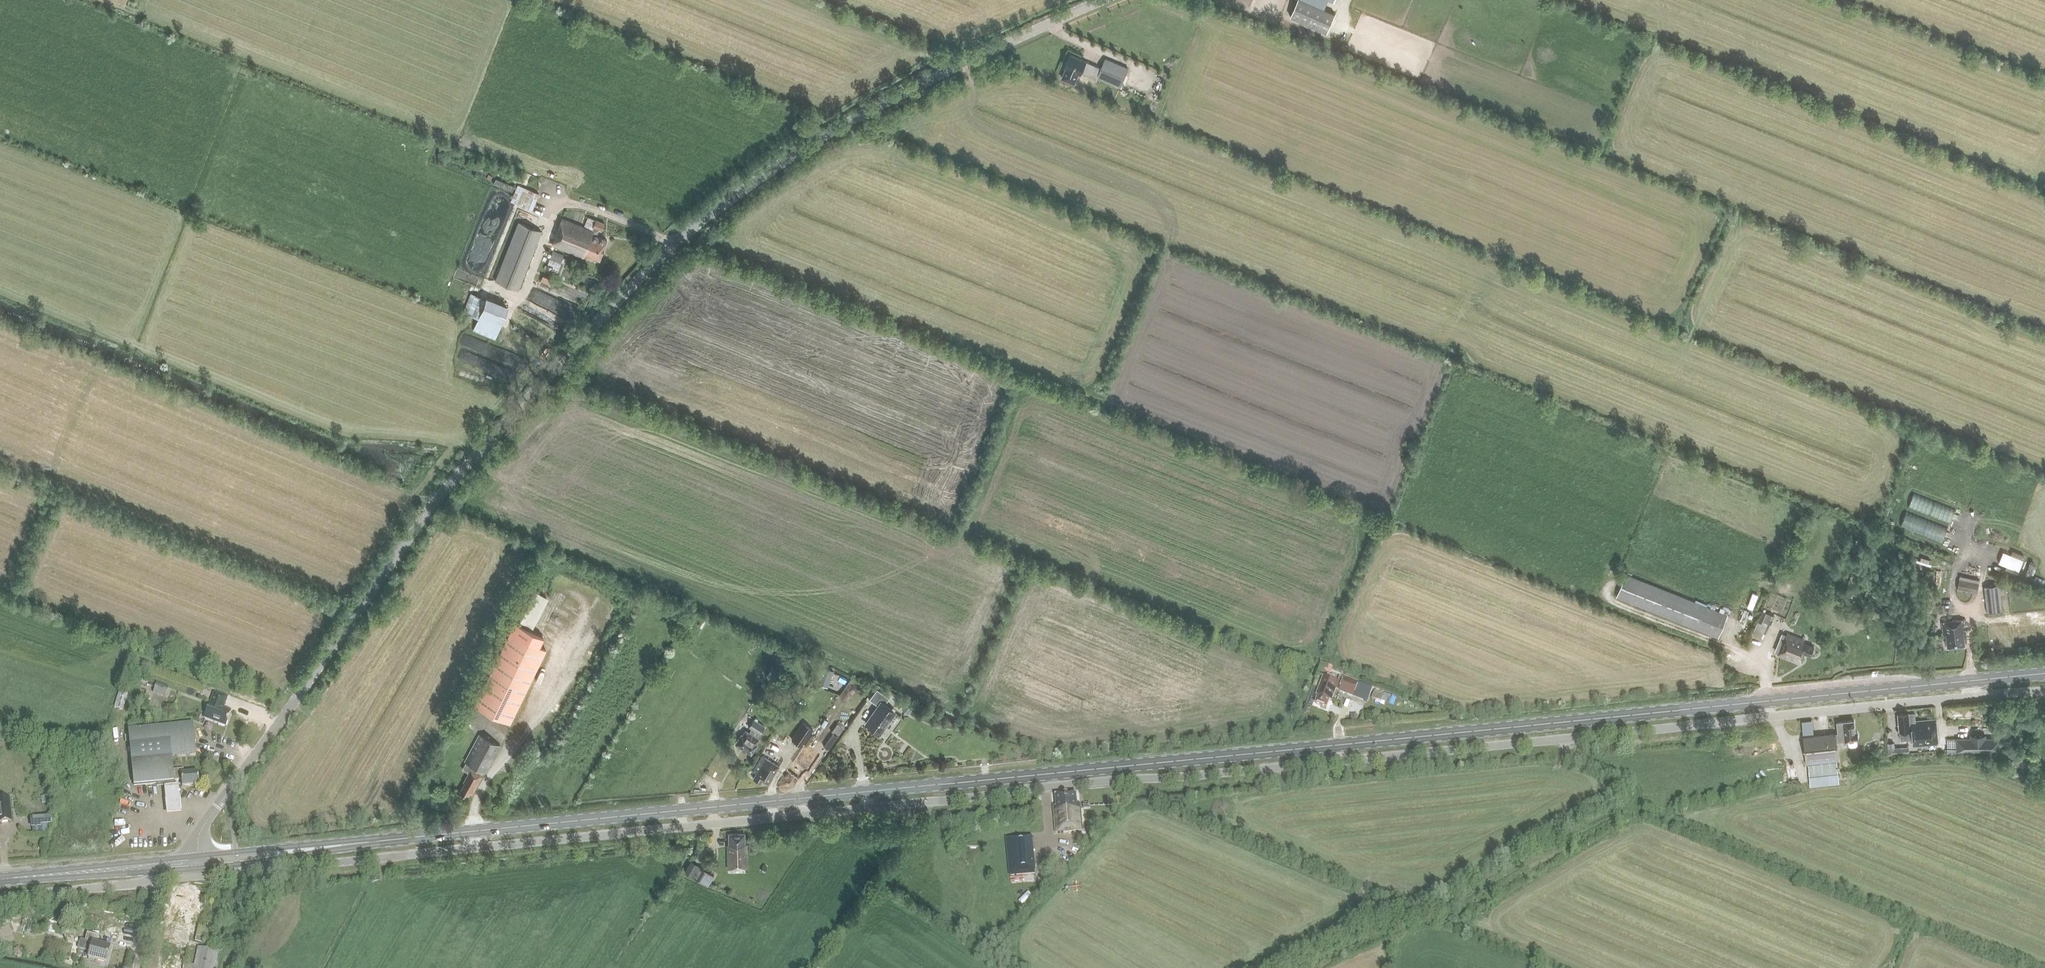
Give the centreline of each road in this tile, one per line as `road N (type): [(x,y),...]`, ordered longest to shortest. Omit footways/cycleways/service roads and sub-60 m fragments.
road 1 (unclassified): [(349,861),(2044,691)]
road 2 (primary): [(365,843),(2044,671)]
road 3 (tertiary): [(245,768),(436,505),(675,242),(855,118),(1102,0)]
road 4 (primary): [(177,852),(13,878)]
road 5 (primary): [(13,878),(170,874)]

